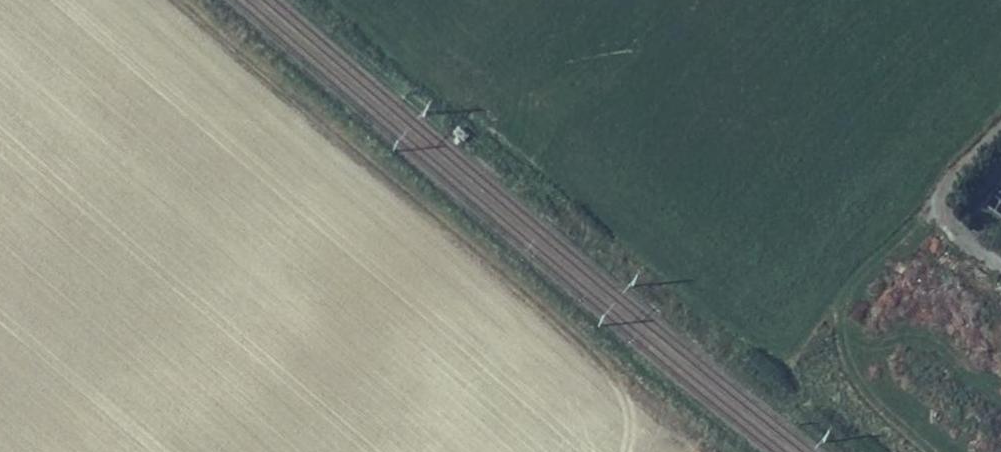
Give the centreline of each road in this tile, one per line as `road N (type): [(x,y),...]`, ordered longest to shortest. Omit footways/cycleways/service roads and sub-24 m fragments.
road 1 (track): [(183,0),(714,451)]

